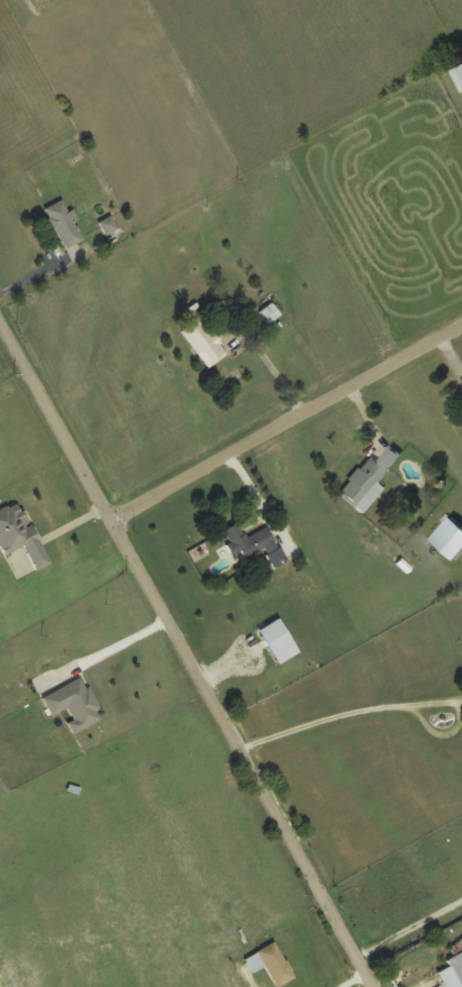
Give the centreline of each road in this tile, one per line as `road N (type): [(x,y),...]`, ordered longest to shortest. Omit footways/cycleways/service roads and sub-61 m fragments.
road 1 (residential): [(372,986),(0,316)]
road 2 (residential): [(112,525),(461,327)]

